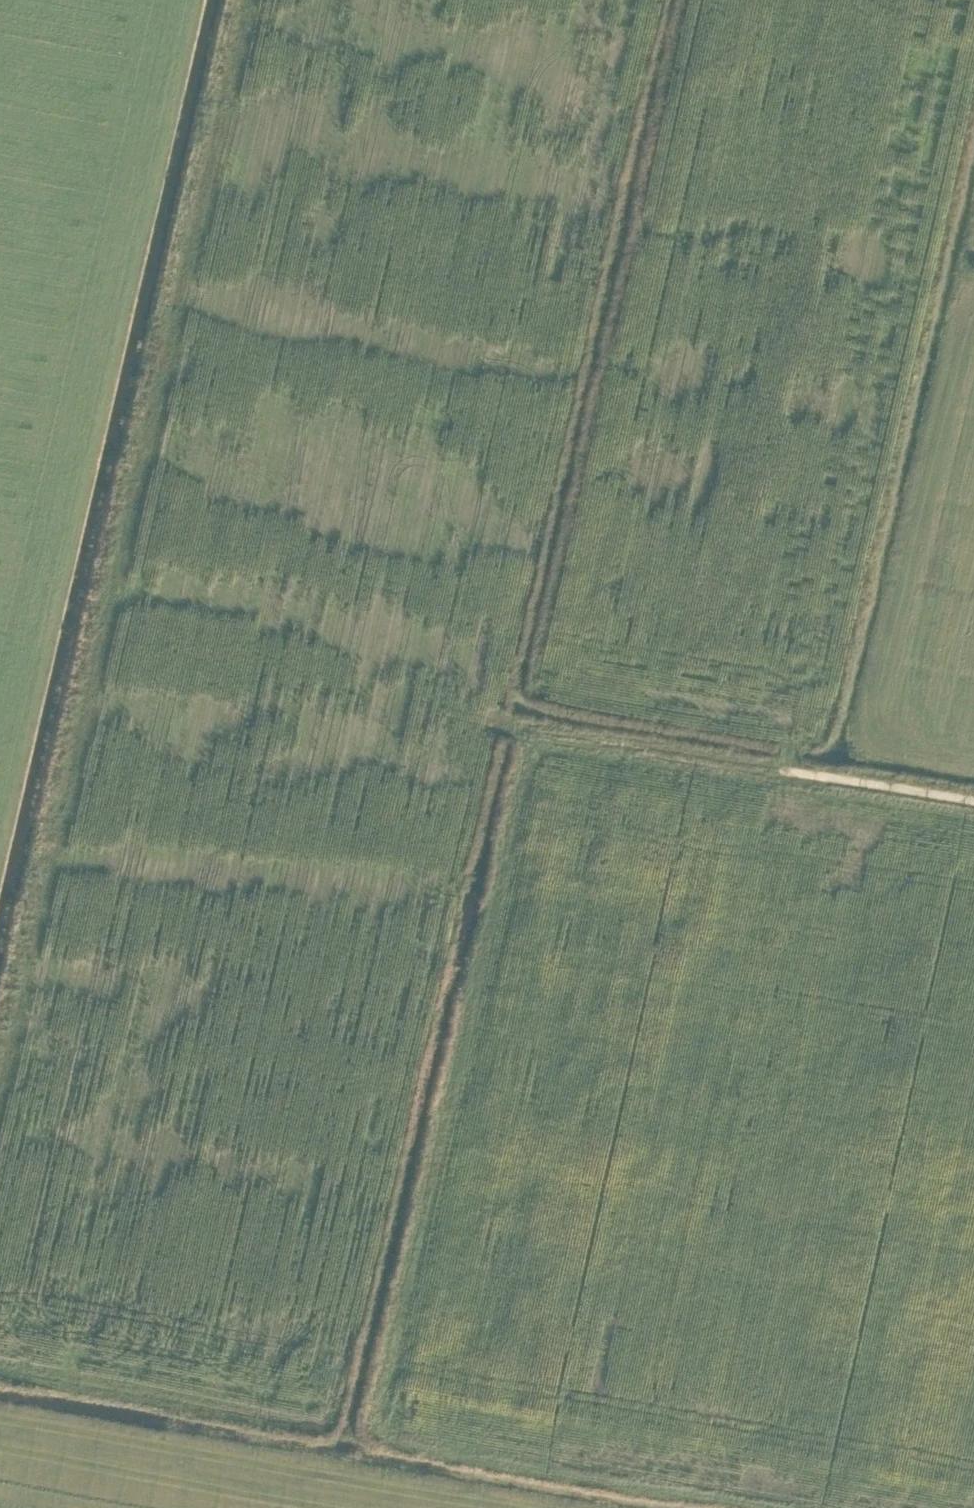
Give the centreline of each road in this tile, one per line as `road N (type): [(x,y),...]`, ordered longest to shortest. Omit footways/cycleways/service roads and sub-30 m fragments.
road 1 (track): [(973,801),(785,770)]

